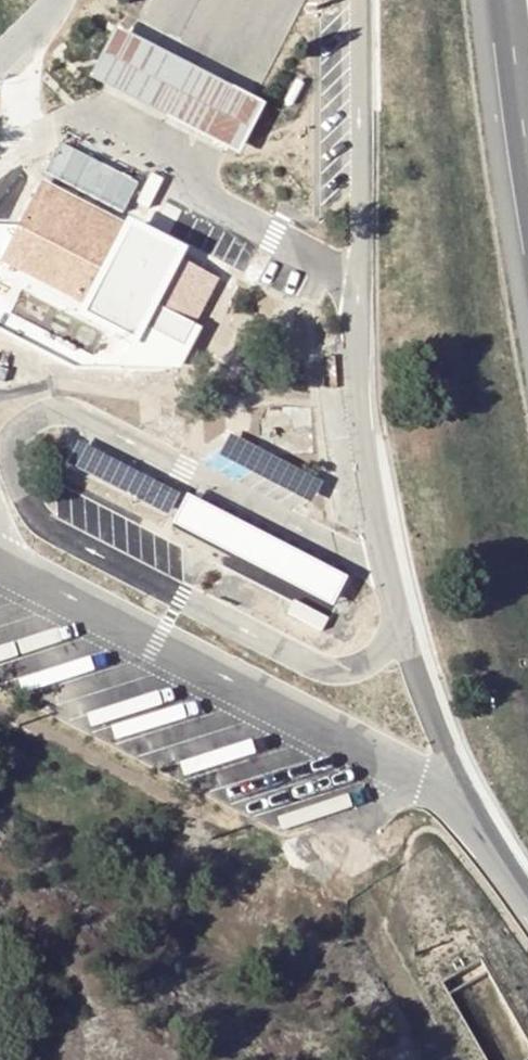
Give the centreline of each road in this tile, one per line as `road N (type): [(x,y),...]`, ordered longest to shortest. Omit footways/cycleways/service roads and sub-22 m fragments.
road 1 (track): [(346,817),(370,939),(426,1059)]
road 2 (motorway): [(504,0),(527,204)]

